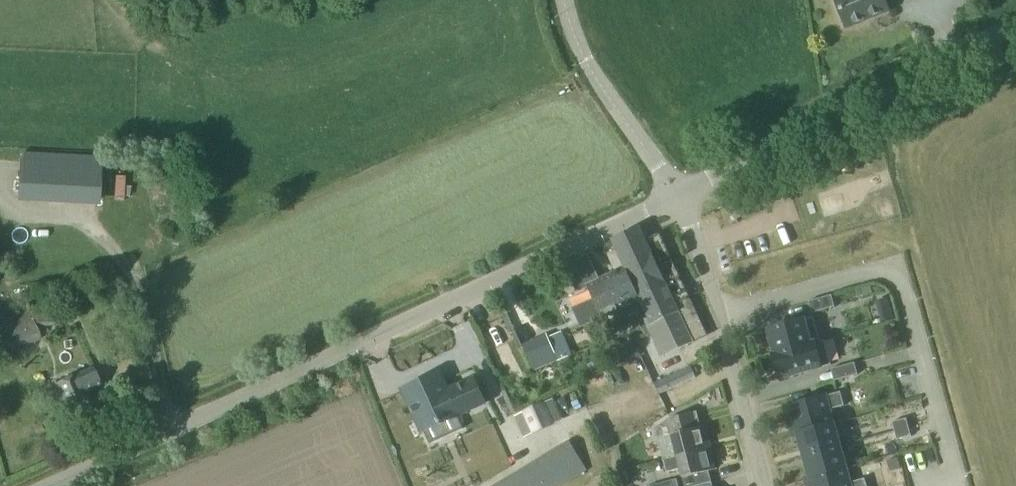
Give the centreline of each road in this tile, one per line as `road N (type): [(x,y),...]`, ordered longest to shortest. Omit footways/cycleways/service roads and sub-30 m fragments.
road 1 (residential): [(50,485),(679,194)]
road 2 (unclassified): [(679,194),(1015,25)]
road 3 (unclassified): [(764,485),(679,194)]
road 4 (residential): [(679,194),(586,63)]

